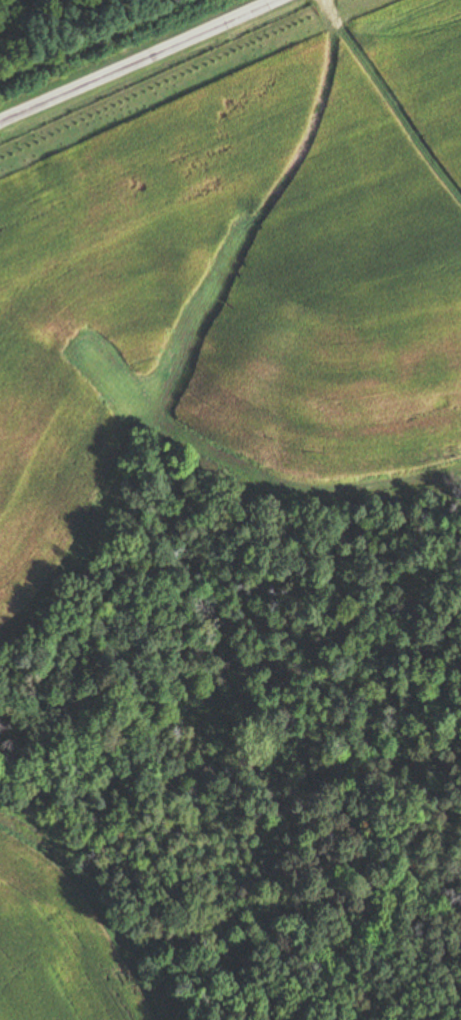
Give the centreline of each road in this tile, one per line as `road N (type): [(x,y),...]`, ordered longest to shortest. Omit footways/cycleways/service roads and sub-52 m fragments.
road 1 (residential): [(0,126),(293,0)]

